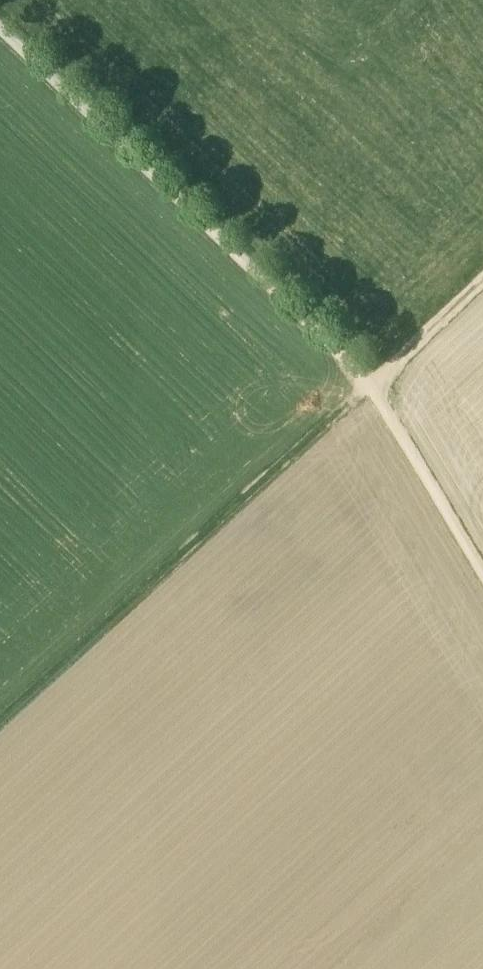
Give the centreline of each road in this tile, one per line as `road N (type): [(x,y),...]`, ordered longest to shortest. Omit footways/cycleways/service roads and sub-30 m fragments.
road 1 (track): [(482,577),(369,385),(0,29)]
road 2 (track): [(0,726),(482,279)]

